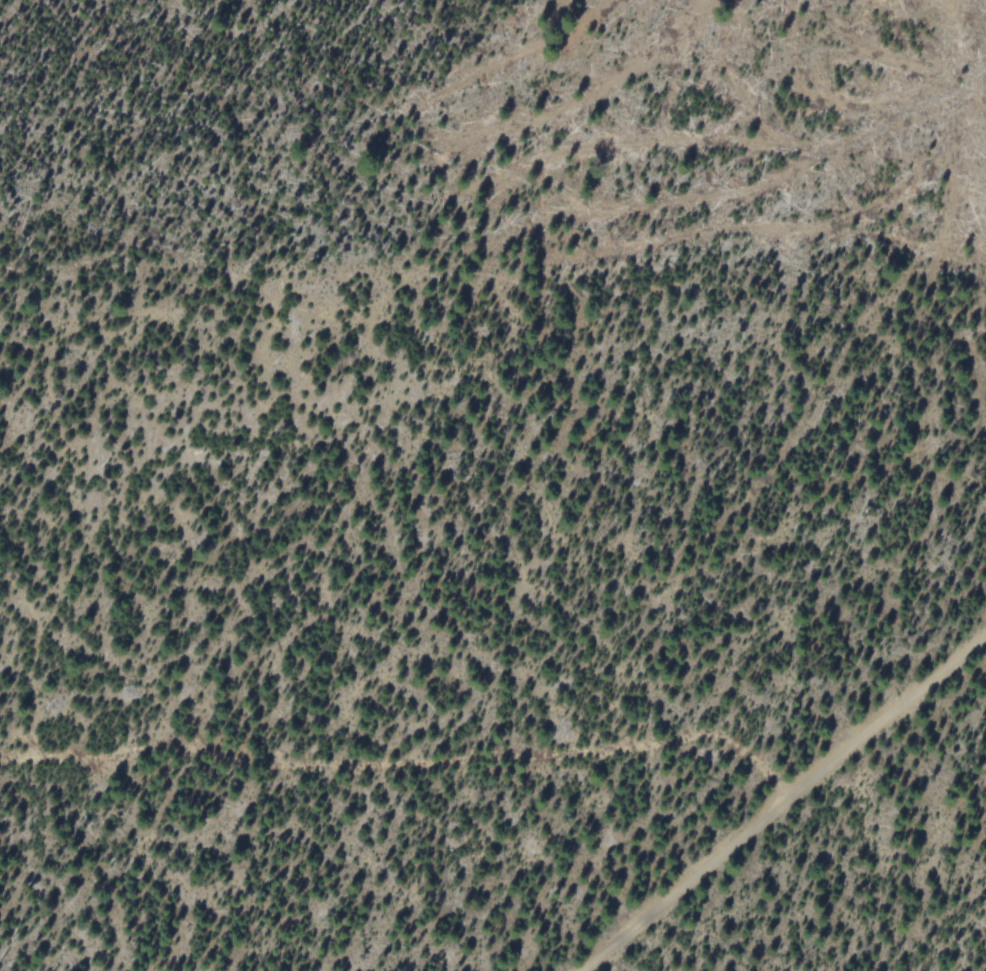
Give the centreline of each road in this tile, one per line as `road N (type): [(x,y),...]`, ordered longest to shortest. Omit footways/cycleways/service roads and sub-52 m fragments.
road 1 (track): [(588,970),(985,639)]

